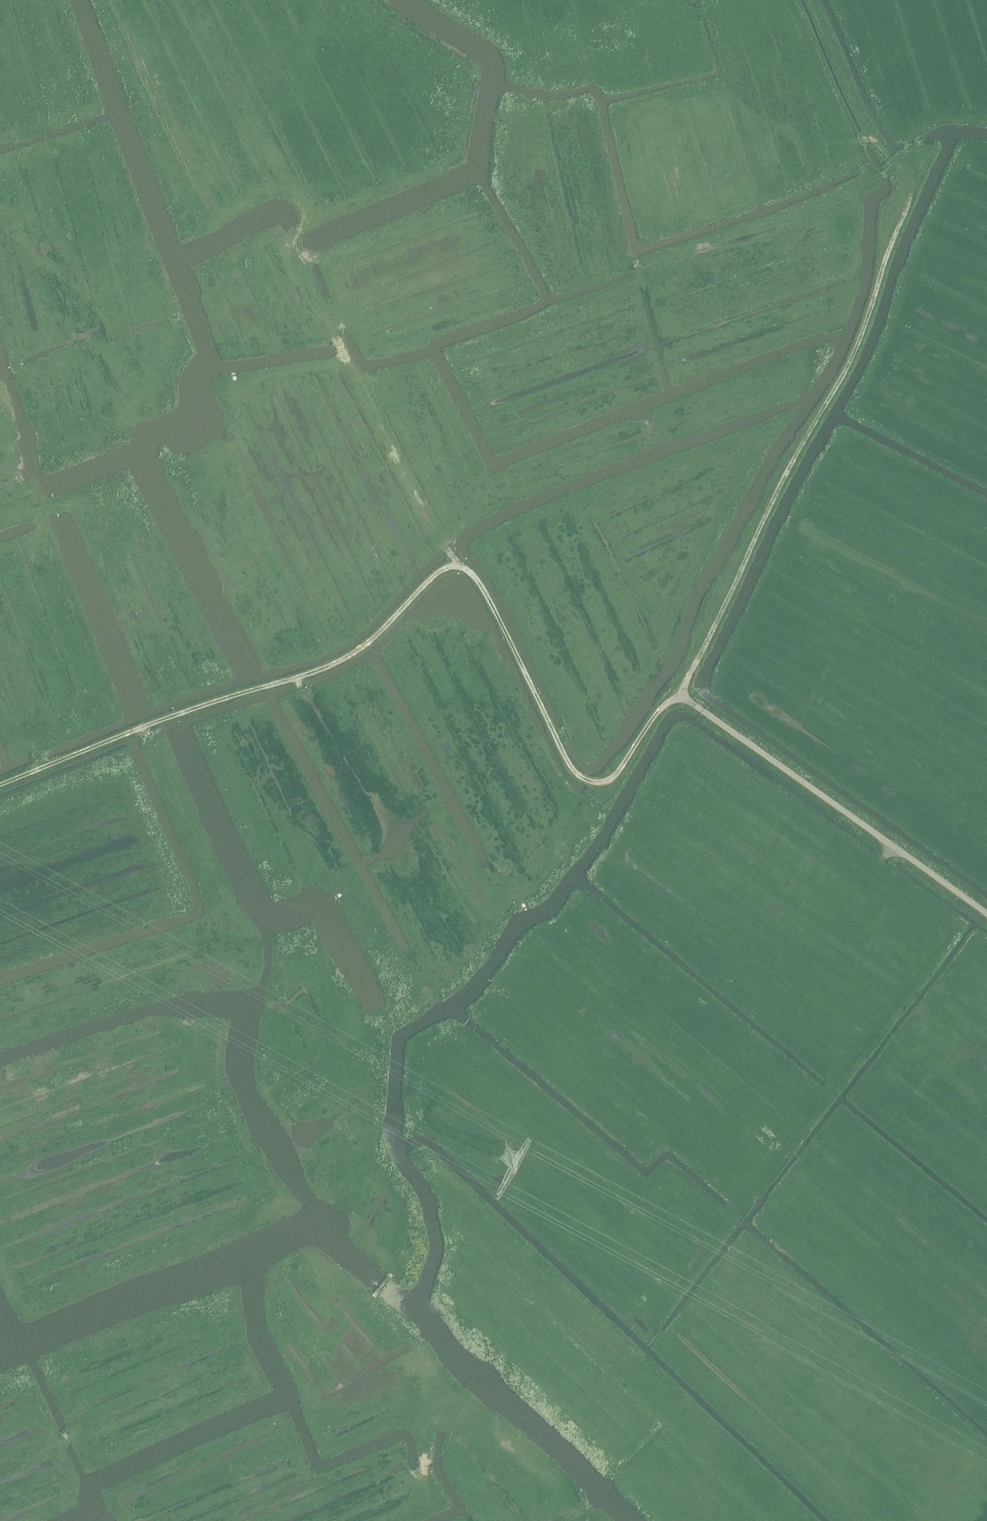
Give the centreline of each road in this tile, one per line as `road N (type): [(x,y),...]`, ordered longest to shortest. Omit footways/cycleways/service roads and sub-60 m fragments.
road 1 (track): [(683,696),(661,707),(618,773),(589,782),(575,772),(476,577),(449,568),(367,645),(334,664),(0,786)]
road 2 (track): [(911,182),(909,206),(854,355),(785,479),(683,696)]
road 3 (track): [(986,914),(683,696)]

